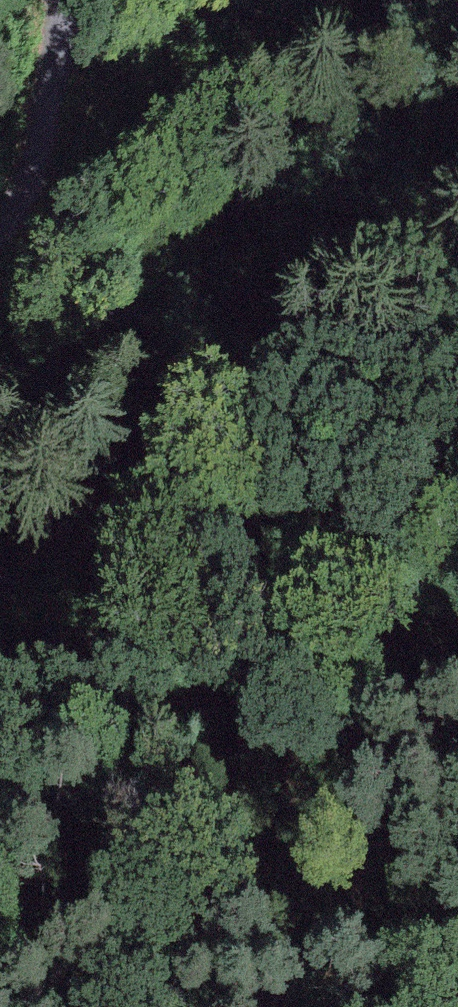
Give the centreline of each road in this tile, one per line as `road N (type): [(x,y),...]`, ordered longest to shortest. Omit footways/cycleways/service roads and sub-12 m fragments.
road 1 (track): [(457,446),(409,501),(302,581),(216,608),(0,582)]
road 2 (track): [(0,248),(31,205),(76,0)]
road 3 (track): [(216,608),(299,619),(357,607),(457,565)]

